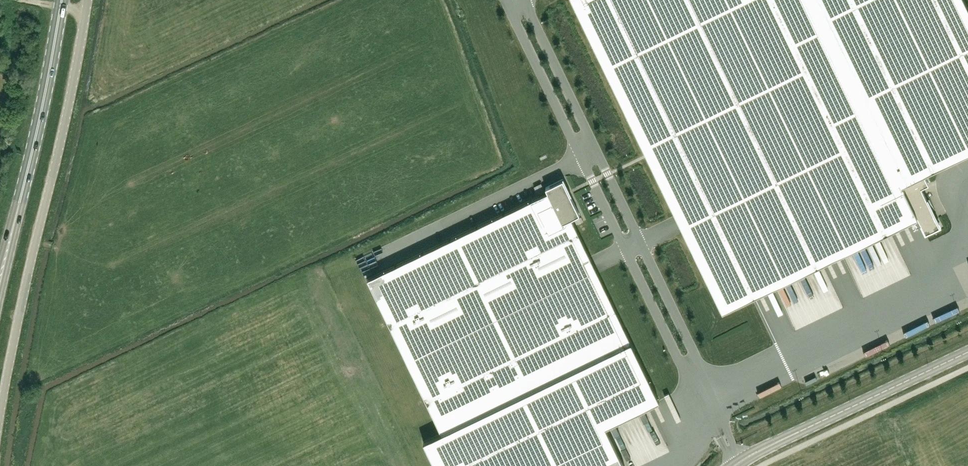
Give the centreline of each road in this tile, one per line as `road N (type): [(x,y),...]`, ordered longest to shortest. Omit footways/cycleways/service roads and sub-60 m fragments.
road 1 (unclassified): [(0,420),(86,11)]
road 2 (tertiary): [(732,465),(967,351)]
road 3 (primary): [(6,258),(61,6)]

